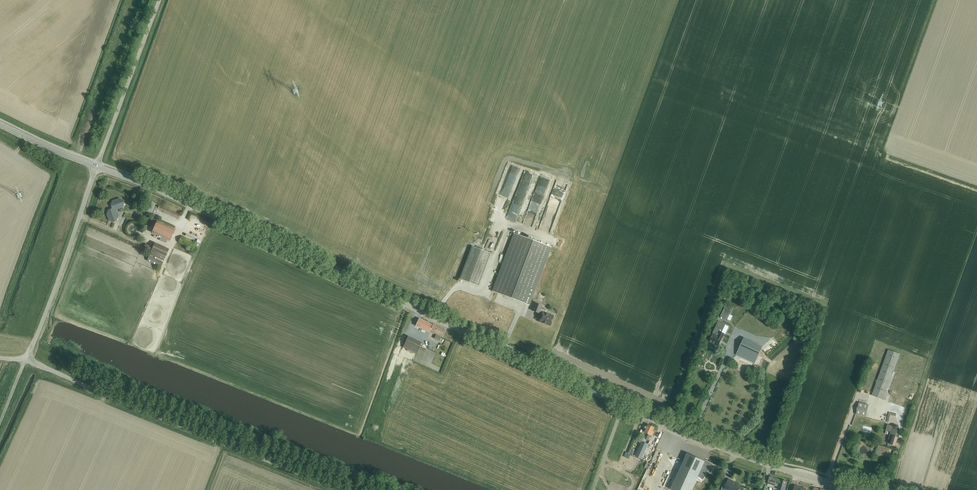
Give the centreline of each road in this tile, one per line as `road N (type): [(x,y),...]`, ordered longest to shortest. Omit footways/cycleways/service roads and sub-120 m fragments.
road 1 (secondary): [(857,489),(697,438),(97,166)]
road 2 (unclassified): [(337,489),(27,361)]
road 3 (unclassified): [(27,361),(97,166)]
road 4 (unclassified): [(97,166),(158,0)]

